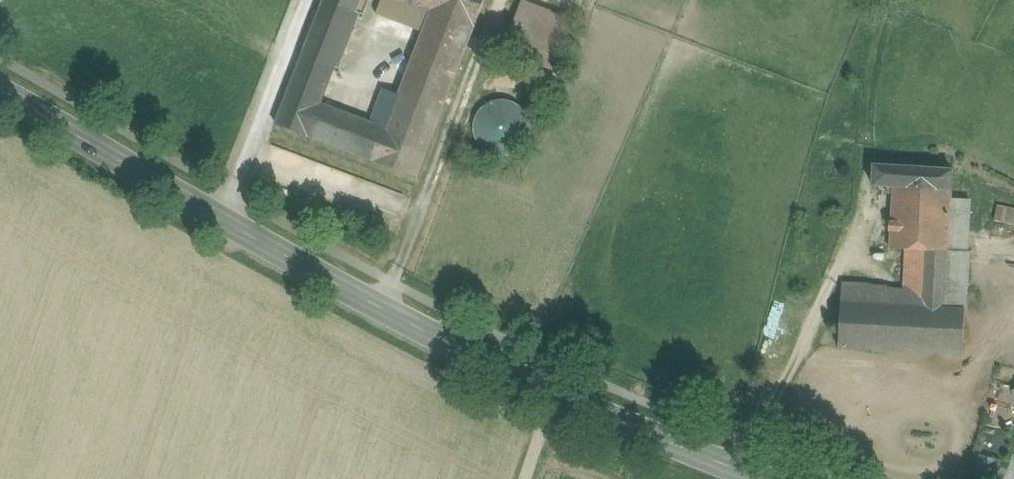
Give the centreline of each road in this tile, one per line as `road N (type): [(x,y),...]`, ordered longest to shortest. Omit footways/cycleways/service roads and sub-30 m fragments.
road 1 (secondary): [(0,84),(430,334),(629,426),(772,478)]

